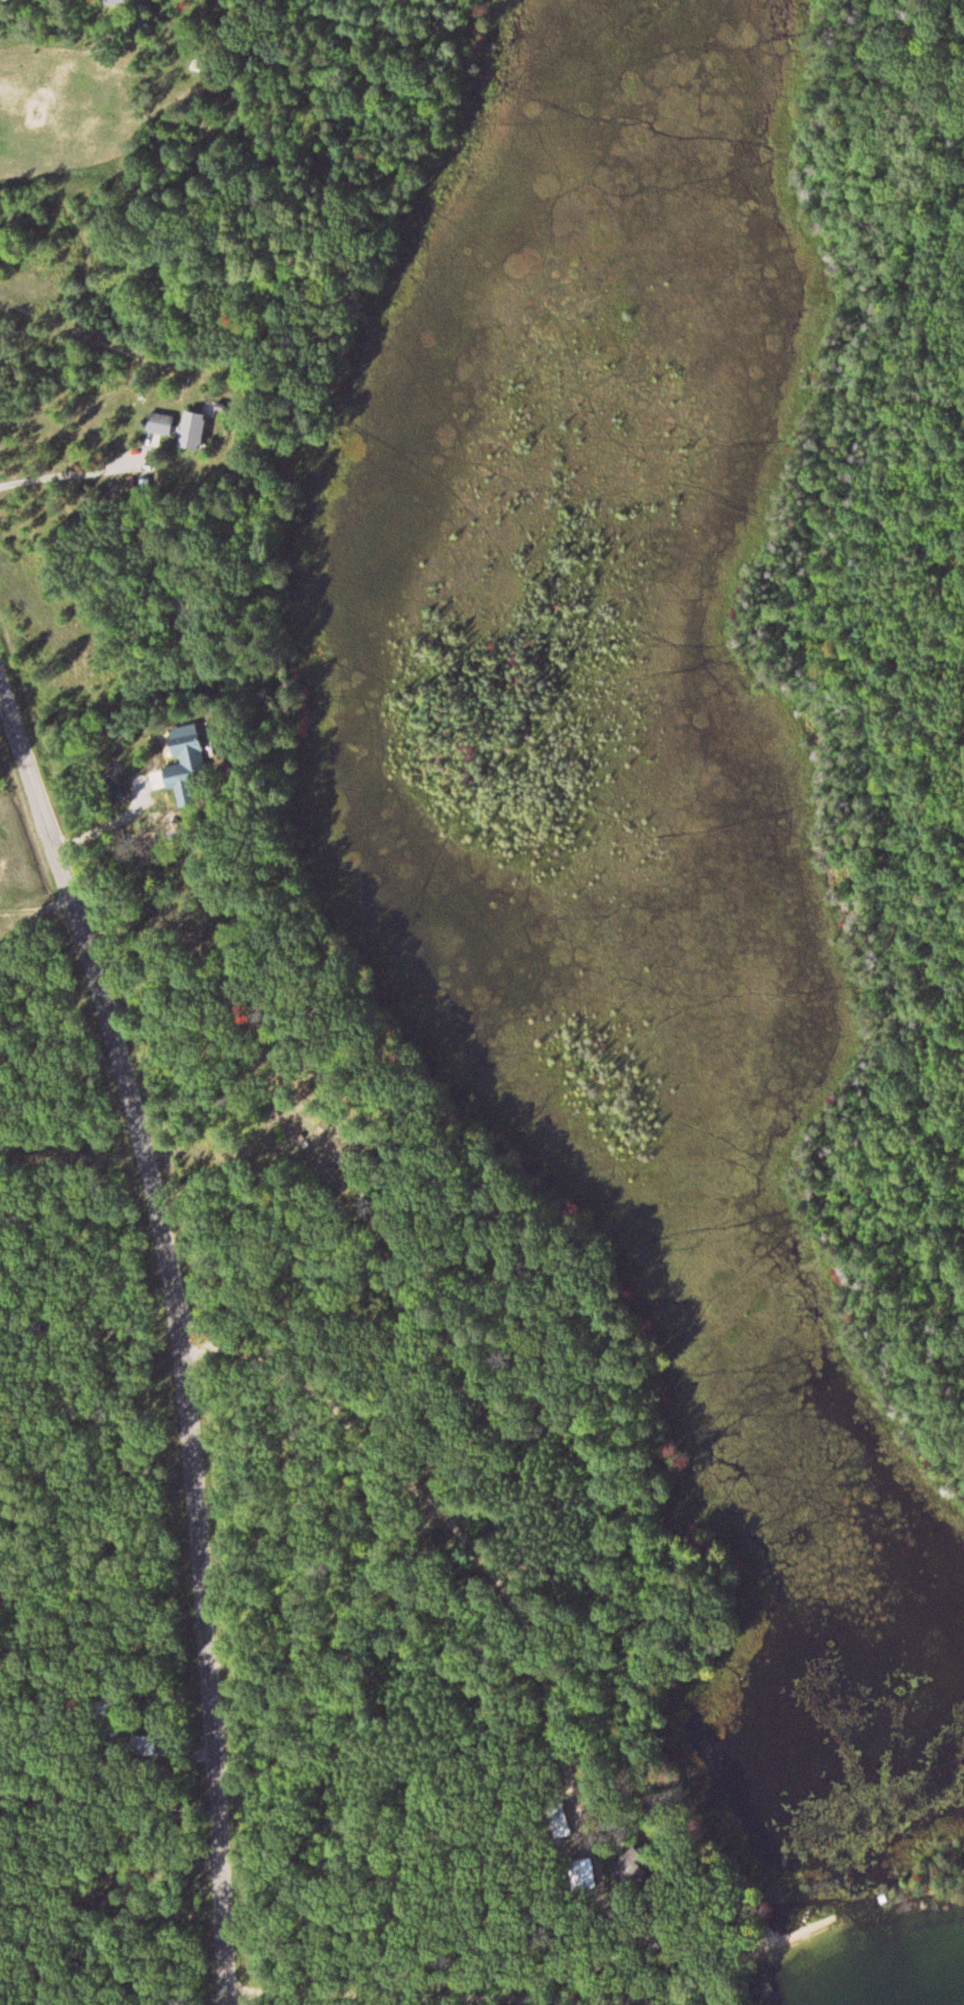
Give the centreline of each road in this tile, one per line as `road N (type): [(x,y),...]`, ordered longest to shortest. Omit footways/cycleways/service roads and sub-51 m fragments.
road 1 (tertiary): [(231,2004),(212,1663),(180,1327),(124,1064),(0,677)]
road 2 (track): [(0,211),(62,214),(114,192),(152,143),(230,119),(304,123)]

